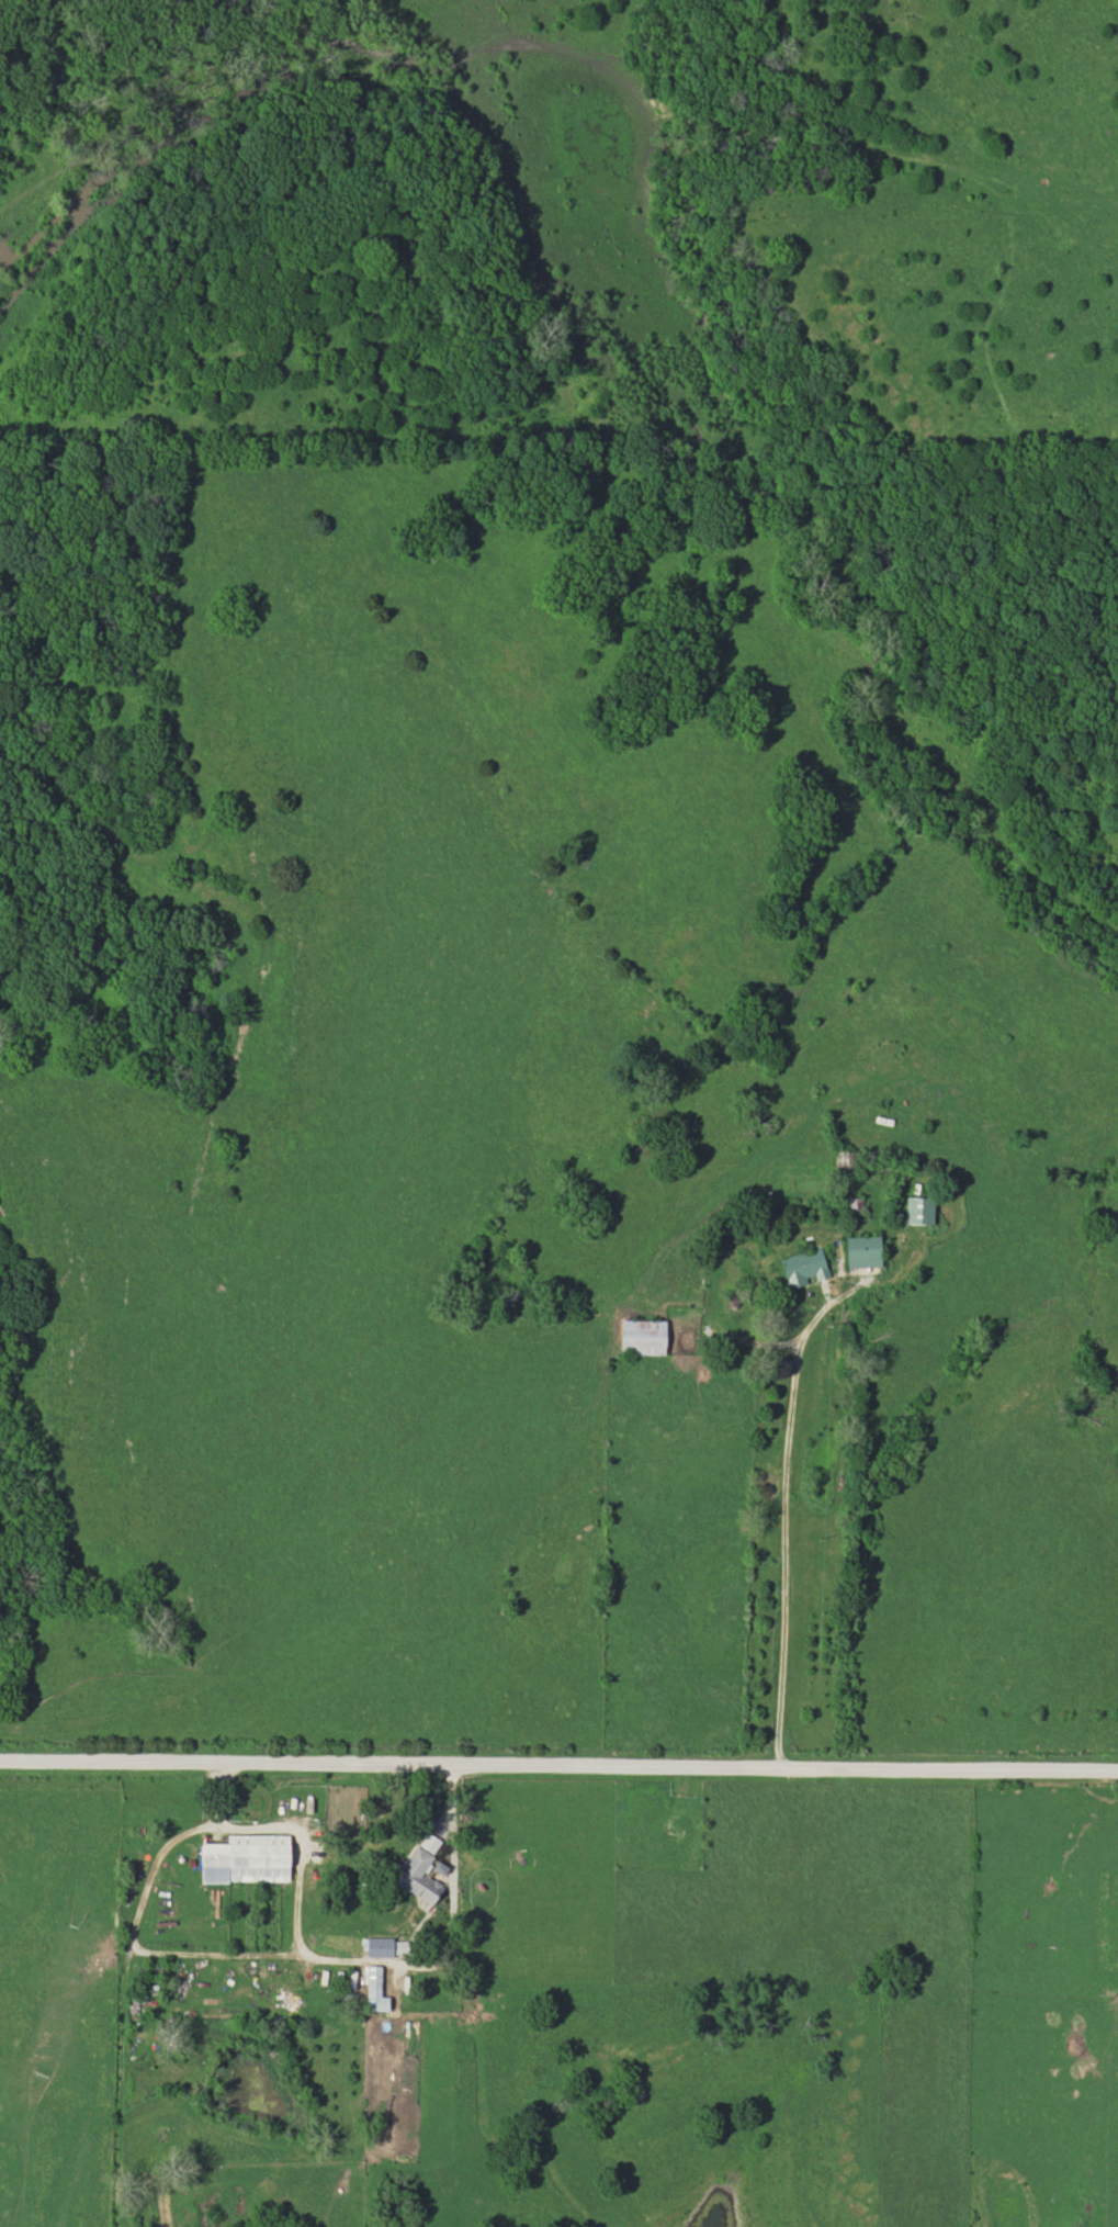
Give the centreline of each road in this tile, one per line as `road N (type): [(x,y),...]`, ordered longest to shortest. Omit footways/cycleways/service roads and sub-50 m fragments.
road 1 (residential): [(0,1760),(1117,1772)]

